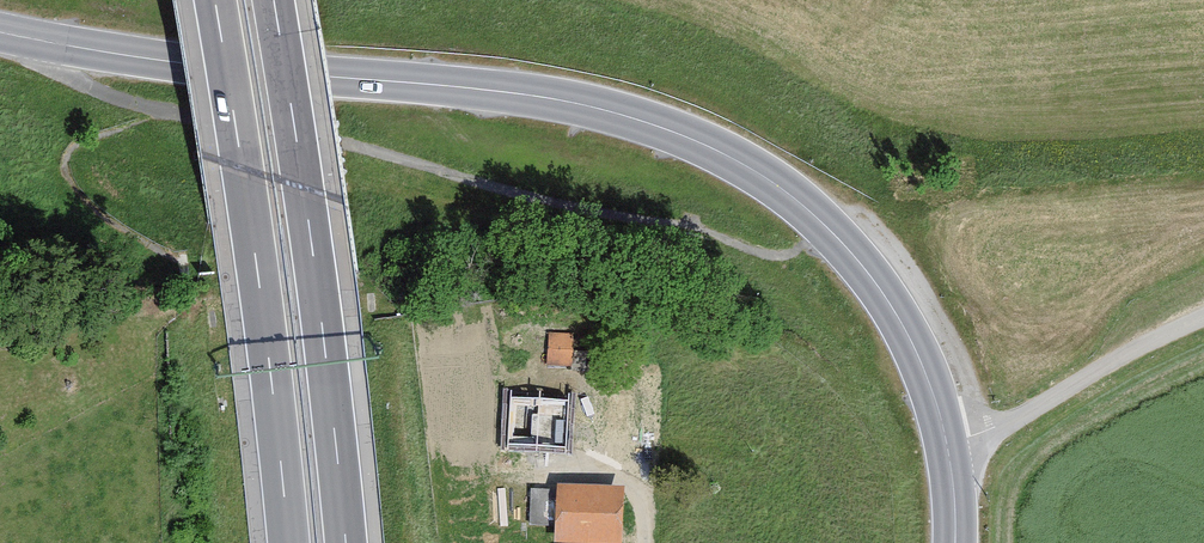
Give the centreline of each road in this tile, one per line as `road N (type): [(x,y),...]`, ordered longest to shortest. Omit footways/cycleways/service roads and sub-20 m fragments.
road 1 (primary): [(0,32),(179,63),(555,99),(703,144),(769,179),(857,255),(902,321),(947,442)]
road 2 (motorway): [(215,0),(289,452),(296,542)]
road 3 (motorway): [(356,542),(274,0)]
road 4 (unclassified): [(947,442),(1016,419),(1203,317)]
road 5 (track): [(157,110),(79,81),(47,42)]

